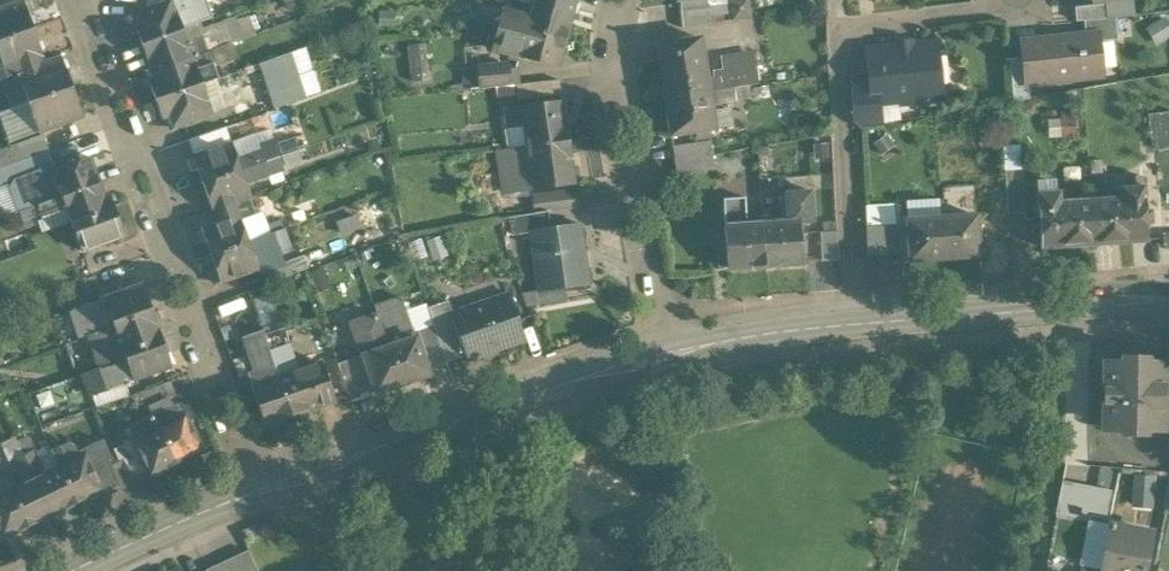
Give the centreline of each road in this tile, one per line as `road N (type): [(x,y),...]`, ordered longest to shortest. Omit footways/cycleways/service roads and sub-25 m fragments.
road 1 (residential): [(65,0),(111,125),(149,158),(255,452),(278,490)]
road 2 (residential): [(856,323),(843,110),(850,33),(995,0)]
road 3 (residential): [(679,354),(639,165),(631,0)]
road 4 (secondary): [(1168,298),(856,323)]
road 5 (secondary): [(679,354),(391,446)]
road 6 (secondary): [(278,490),(87,570)]
road 7 (secondary): [(856,323),(679,354)]
road 8 (secondary): [(391,446),(278,490)]
road 9 (residential): [(391,446),(419,563)]

